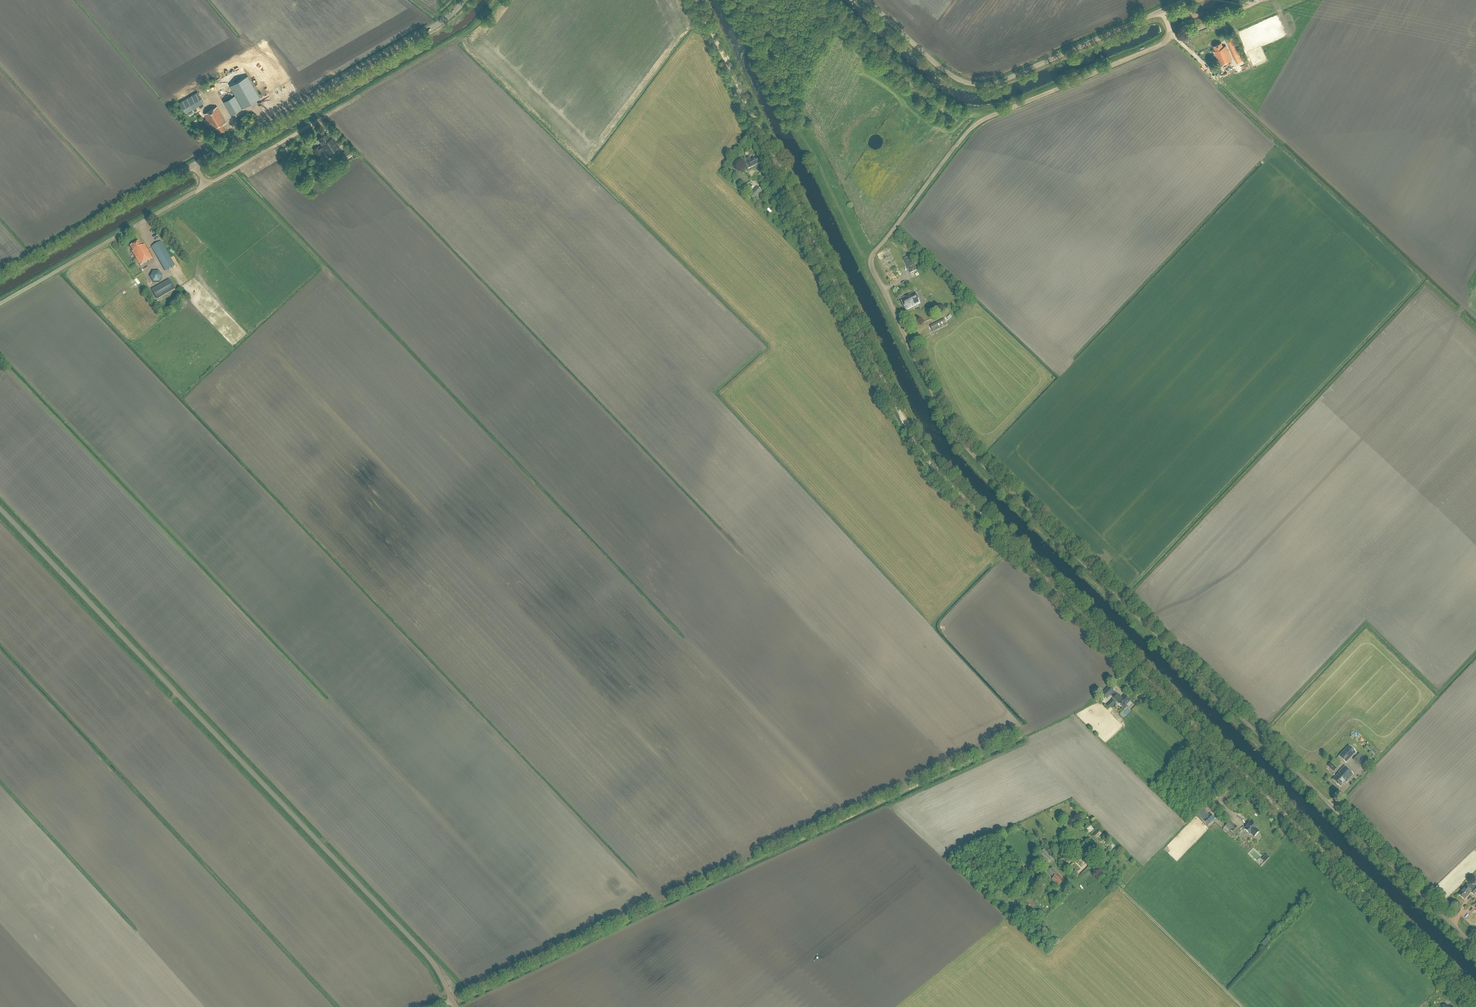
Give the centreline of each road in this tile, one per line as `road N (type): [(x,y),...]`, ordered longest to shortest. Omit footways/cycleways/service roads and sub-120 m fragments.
road 1 (track): [(696,0),(929,461),(1475,1004)]
road 2 (track): [(1027,508),(958,437),(872,257),(977,122),(1174,36)]
road 3 (unclassified): [(456,1006),(433,963),(0,509)]
road 4 (unclassified): [(1475,948),(1027,508)]
road 5 (unclassified): [(1162,10),(979,84),(950,74),(867,0)]
road 6 (tertiary): [(193,164),(437,25),(464,0)]
road 7 (unclassified): [(0,304),(206,185)]
road 8 (track): [(1243,1006),(1079,849)]
road 9 (tertiary): [(0,275),(193,164)]
road 10 (unclassified): [(206,185),(321,118)]

